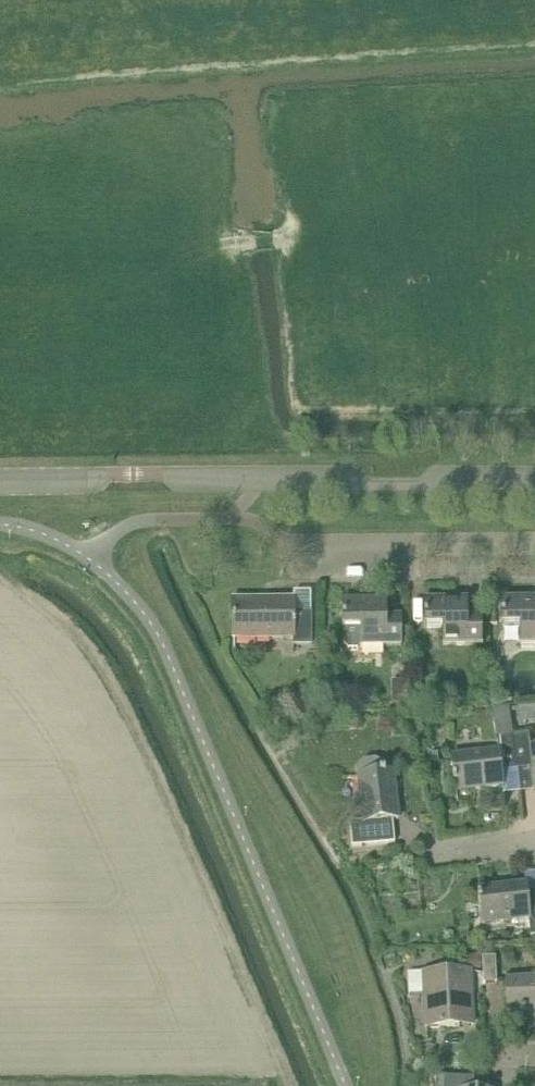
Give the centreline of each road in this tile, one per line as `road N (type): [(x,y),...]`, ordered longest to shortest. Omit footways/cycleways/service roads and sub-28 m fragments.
road 1 (tertiary): [(0,481),(163,473),(371,485),(534,478)]
road 2 (residential): [(300,551),(534,543)]

